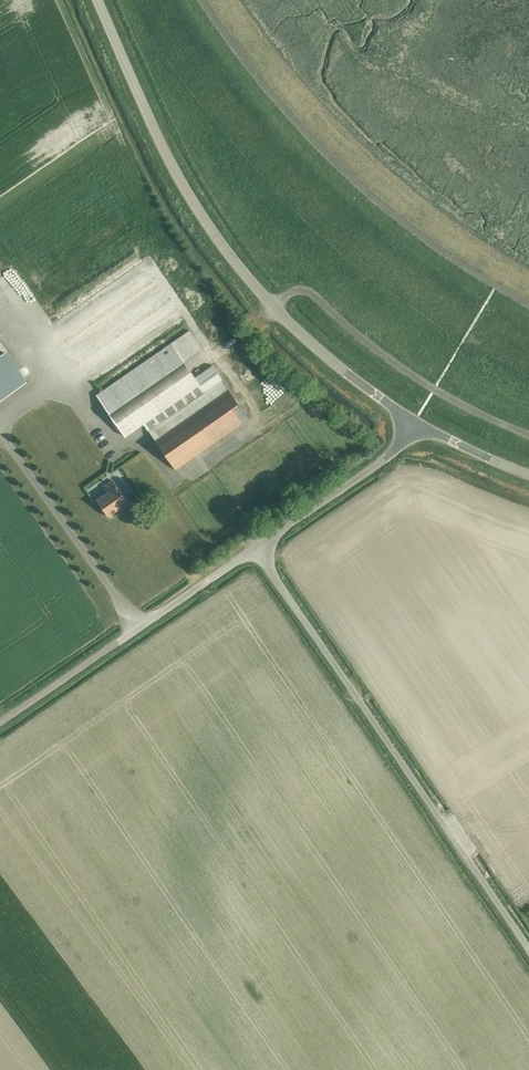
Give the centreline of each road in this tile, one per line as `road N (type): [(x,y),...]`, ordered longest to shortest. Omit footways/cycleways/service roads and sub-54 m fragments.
road 1 (unclassified): [(416,421),(273,306),(224,248),(150,121),(97,0)]
road 2 (unclassified): [(528,949),(255,548)]
road 3 (unclassified): [(0,722),(255,548)]
road 4 (unclassified): [(255,548),(383,460),(416,421)]
road 5 (unclassified): [(528,474),(416,421)]

